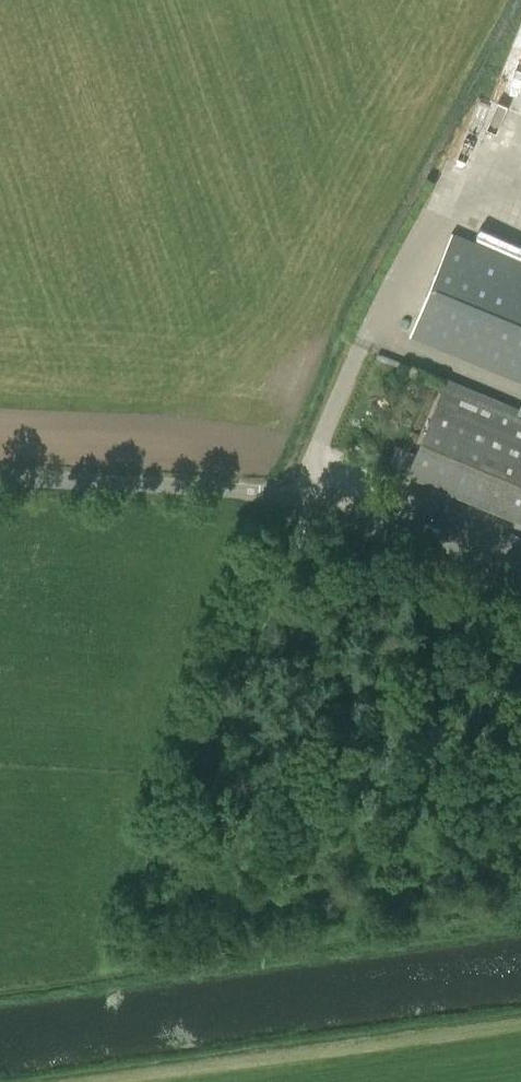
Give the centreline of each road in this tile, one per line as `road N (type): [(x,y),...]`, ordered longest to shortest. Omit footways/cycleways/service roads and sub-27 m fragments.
road 1 (unclassified): [(520,587),(303,498),(213,475),(0,468)]

